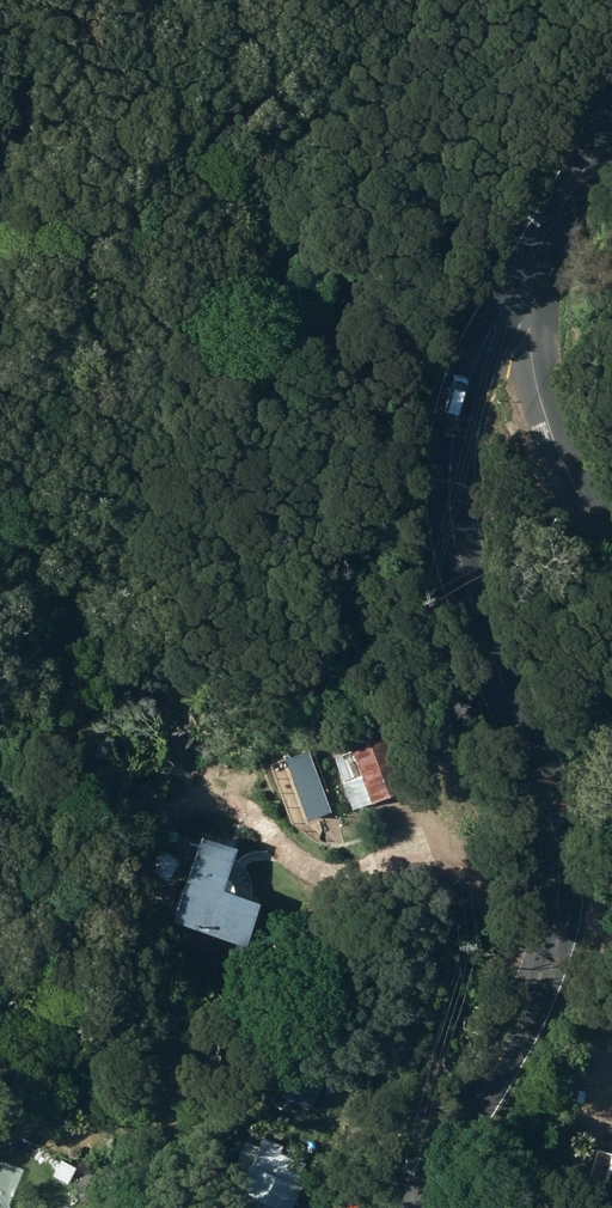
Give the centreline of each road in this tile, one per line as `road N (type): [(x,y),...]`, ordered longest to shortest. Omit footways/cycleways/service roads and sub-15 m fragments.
road 1 (tertiary): [(510,308),(467,384),(452,434),(449,507),(508,709),(549,808),(556,910),(543,971),(415,1207)]
road 2 (unclassified): [(510,308),(527,337),(569,477),(611,527)]
road 3 (tertiary): [(611,125),(510,308)]

